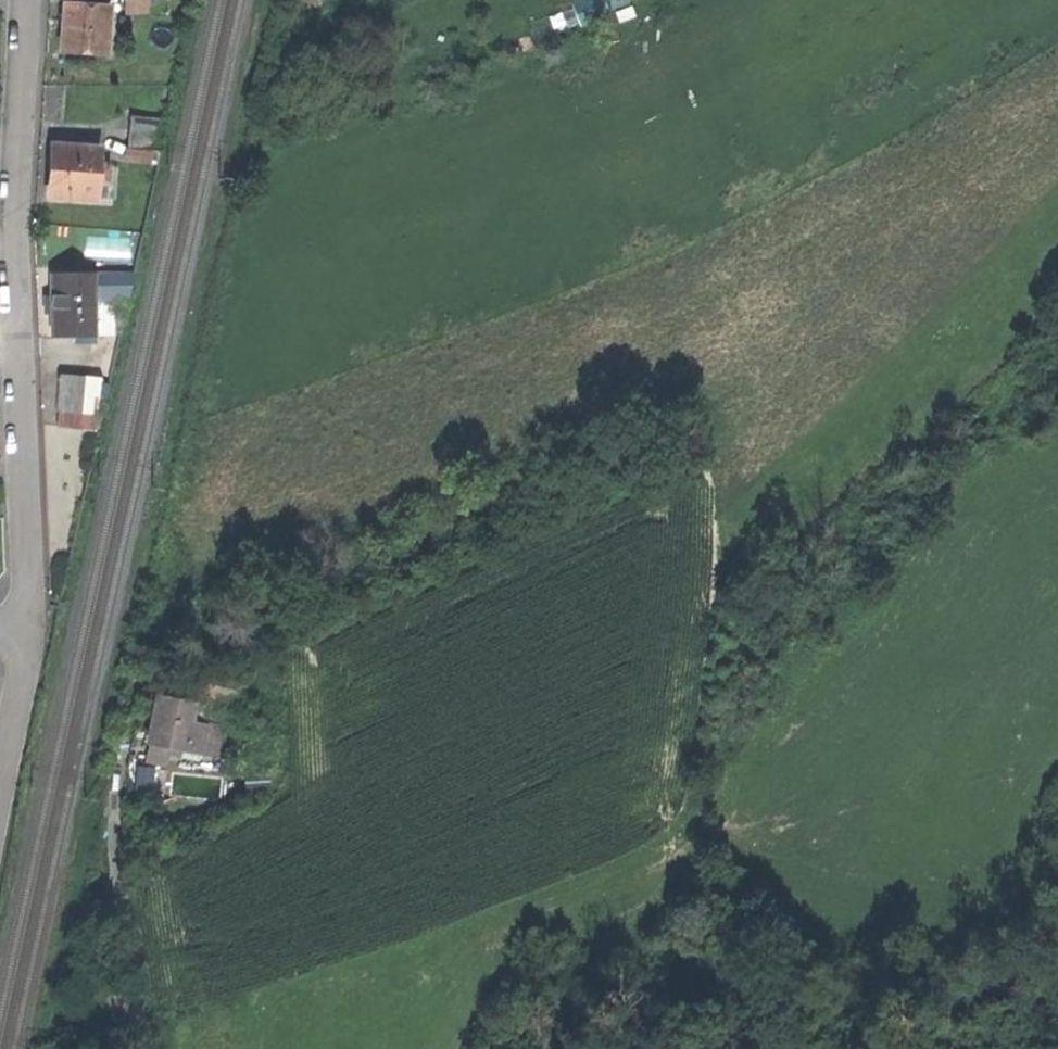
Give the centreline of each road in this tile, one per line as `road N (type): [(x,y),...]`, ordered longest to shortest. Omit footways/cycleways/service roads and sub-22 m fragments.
road 1 (track): [(452,1048),(458,958),(489,916),(627,879),(769,803),(975,545),(996,499),(997,445),(1010,393),(1057,347)]
road 2 (residential): [(22,0),(14,214),(27,598),(18,615)]

